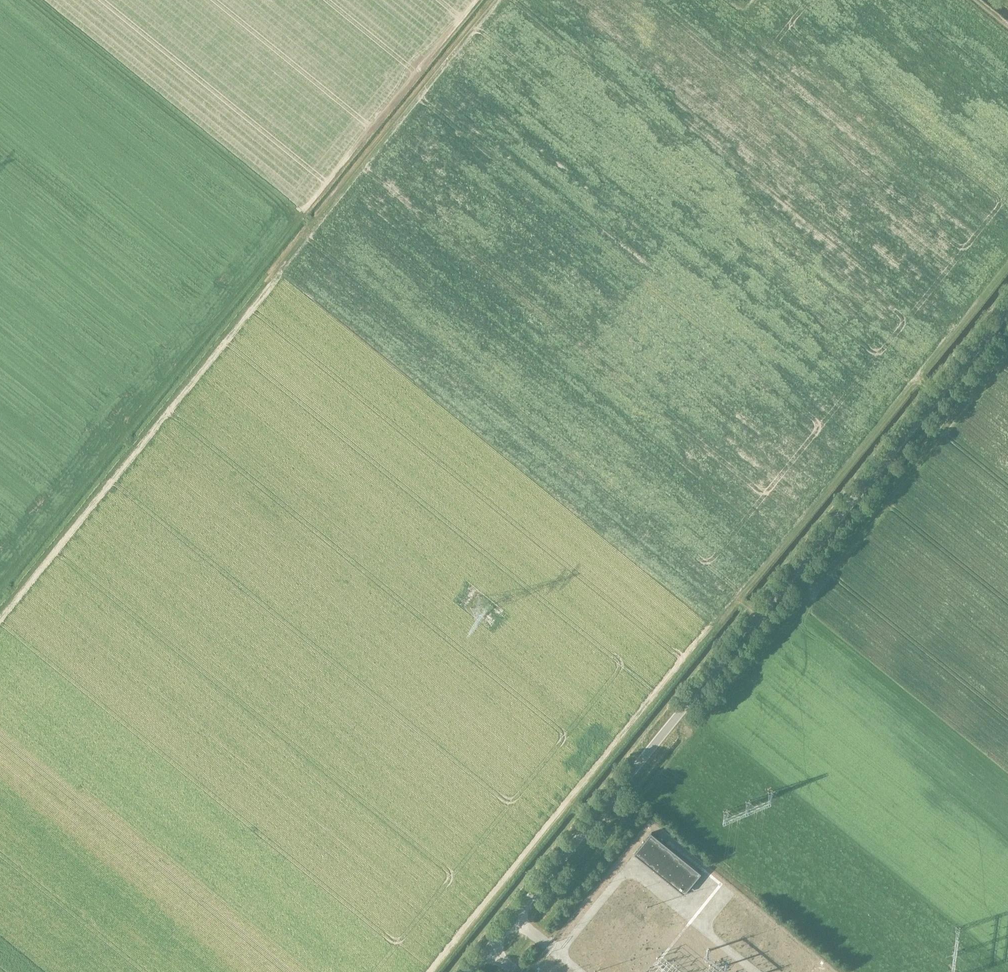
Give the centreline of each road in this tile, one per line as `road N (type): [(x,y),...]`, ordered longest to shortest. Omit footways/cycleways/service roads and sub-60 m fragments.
road 1 (unclassified): [(470,971),(1007,310)]

